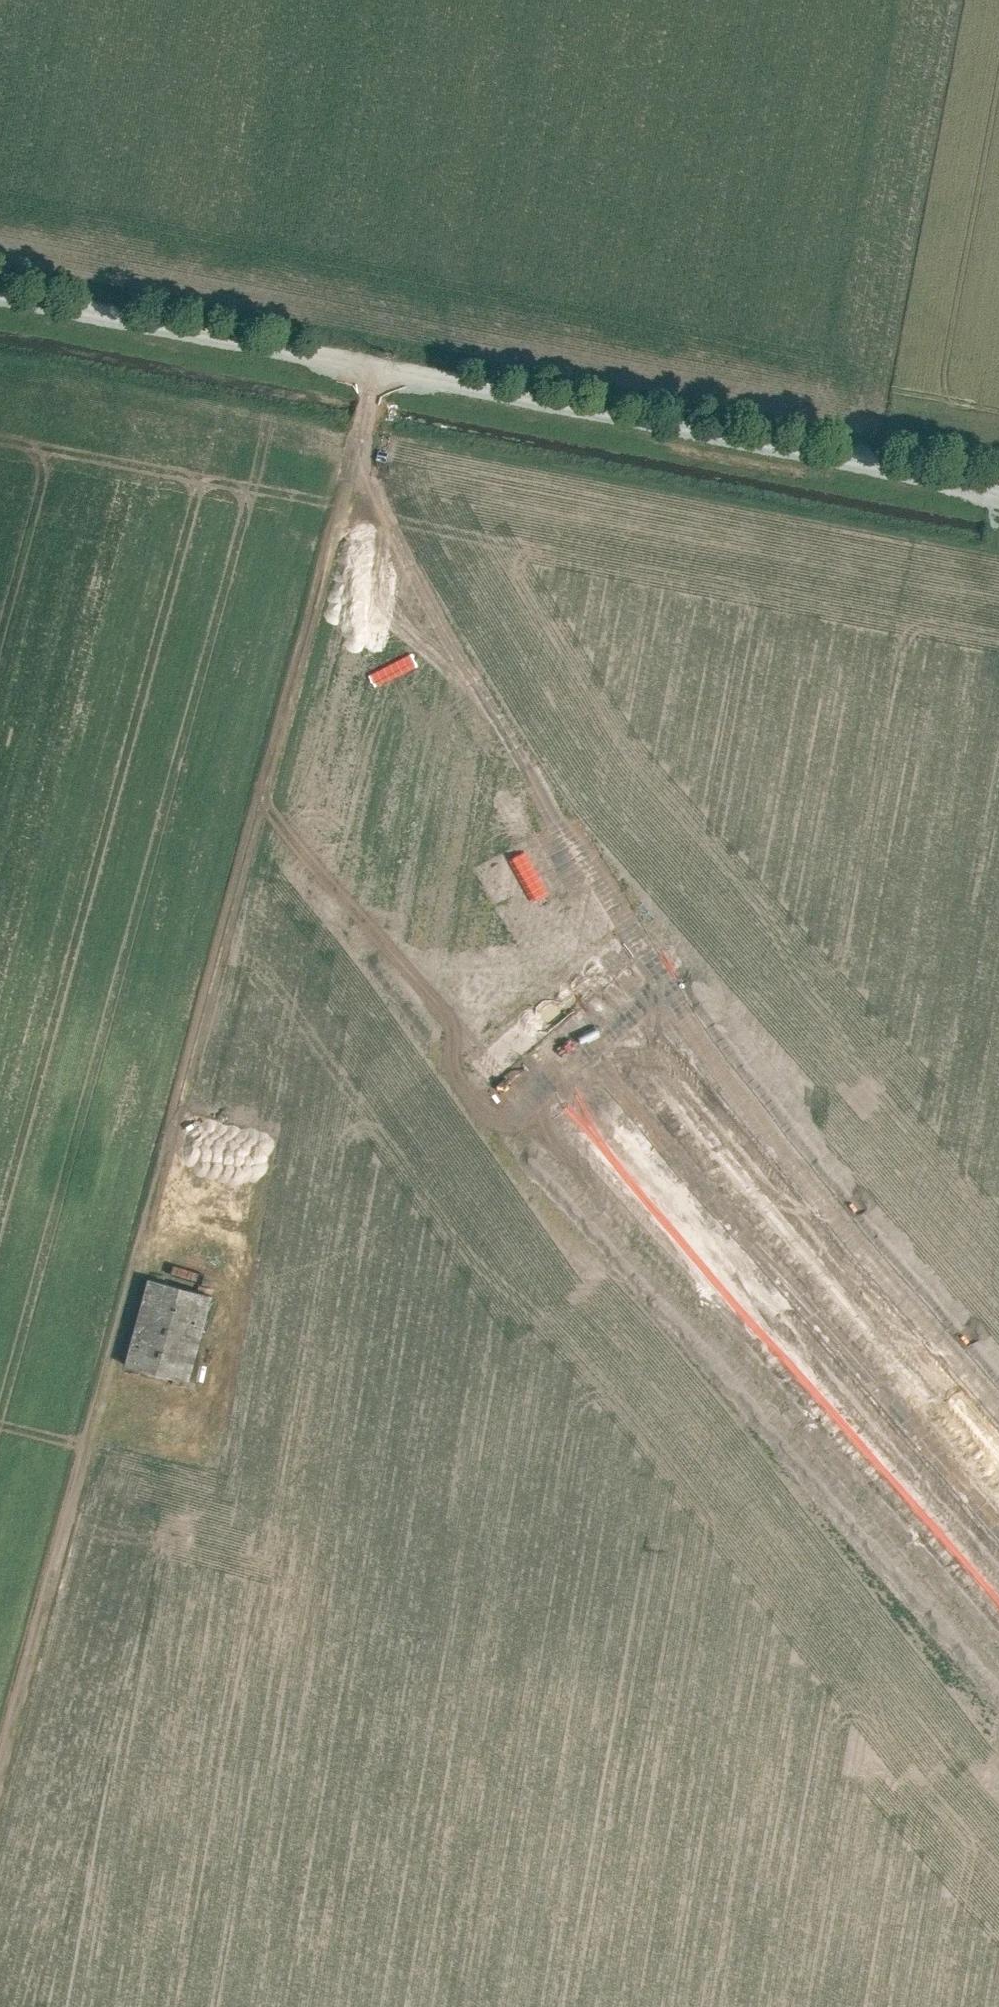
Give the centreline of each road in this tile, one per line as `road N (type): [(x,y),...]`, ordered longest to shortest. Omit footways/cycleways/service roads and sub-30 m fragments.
road 1 (unclassified): [(0,284),(998,478)]
road 2 (track): [(0,1779),(100,1415)]

